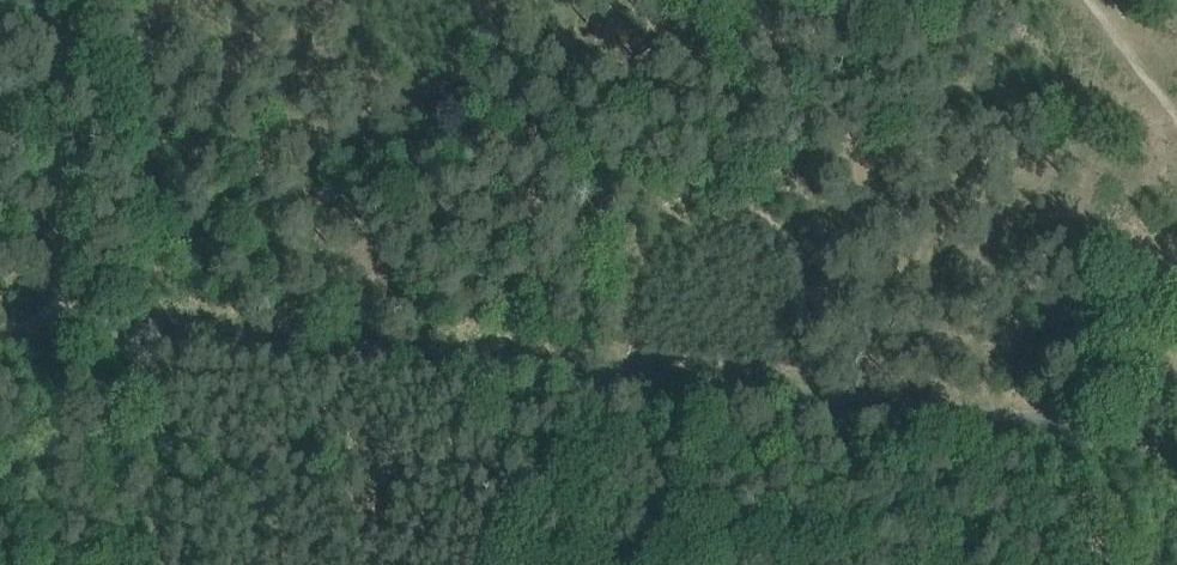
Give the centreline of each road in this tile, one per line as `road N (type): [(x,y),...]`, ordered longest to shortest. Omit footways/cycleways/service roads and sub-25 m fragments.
road 1 (track): [(72,330),(59,0)]

